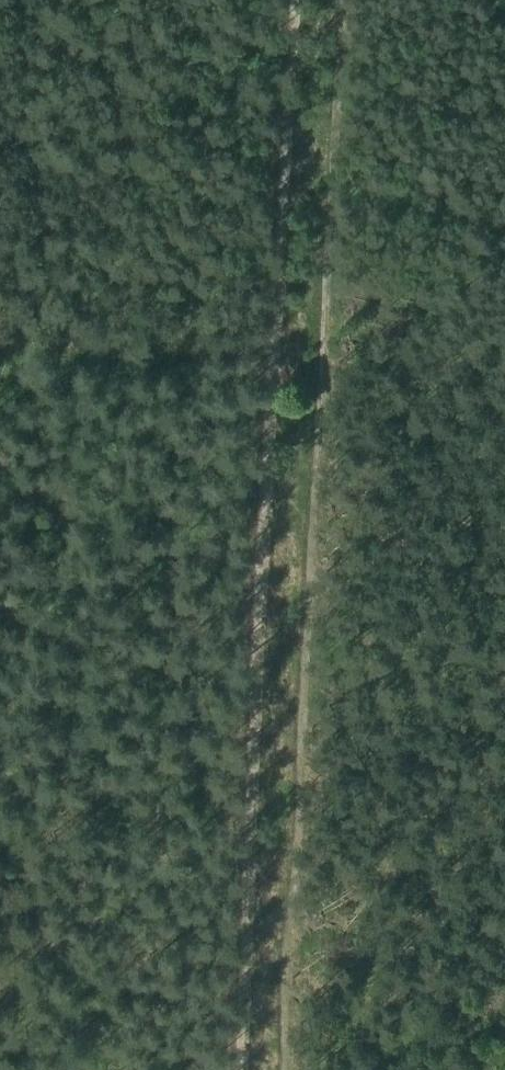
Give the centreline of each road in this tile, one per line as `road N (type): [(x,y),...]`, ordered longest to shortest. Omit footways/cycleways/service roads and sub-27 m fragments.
road 1 (track): [(241,1069),(289,0)]

